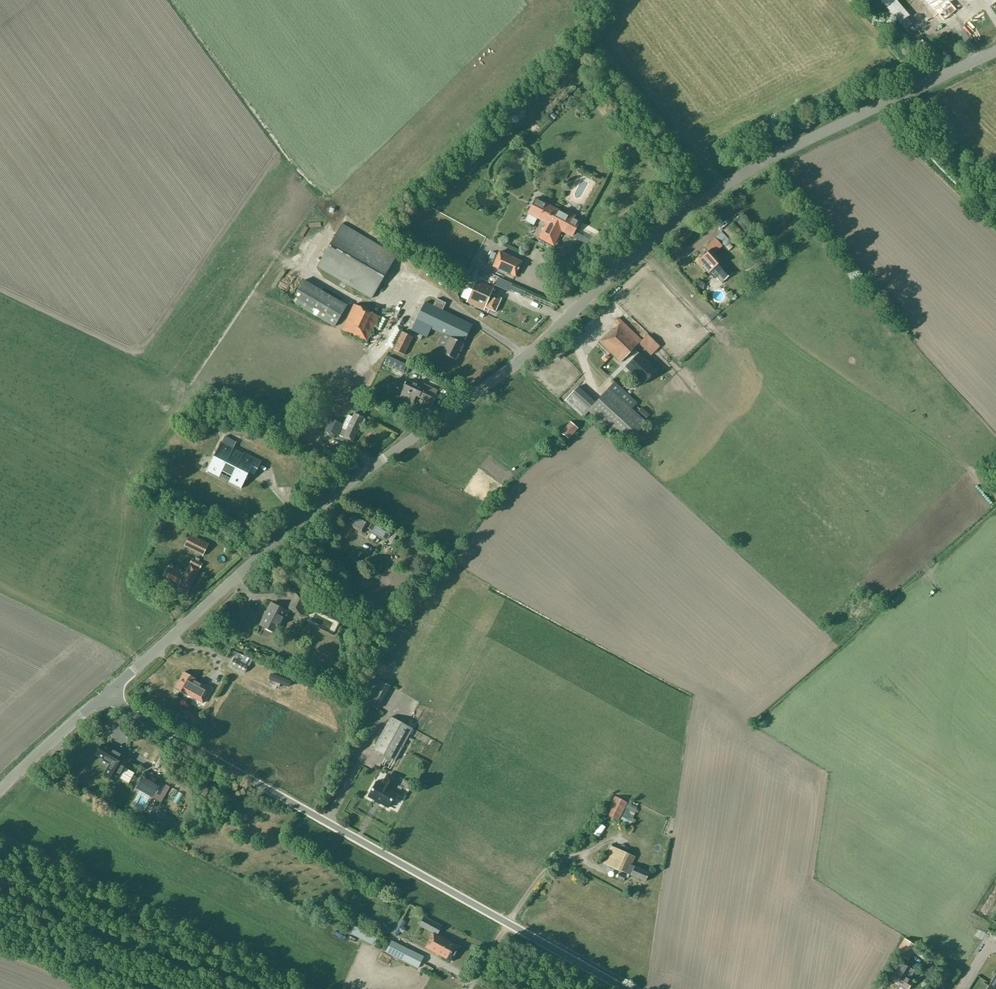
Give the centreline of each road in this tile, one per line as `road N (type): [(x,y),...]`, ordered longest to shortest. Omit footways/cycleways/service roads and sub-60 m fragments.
road 1 (unclassified): [(109,691),(290,529),(523,358),(685,213),(772,158),(995,50)]
road 2 (tertiary): [(625,988),(132,712),(109,691)]
road 3 (tertiary): [(0,791),(109,691)]

